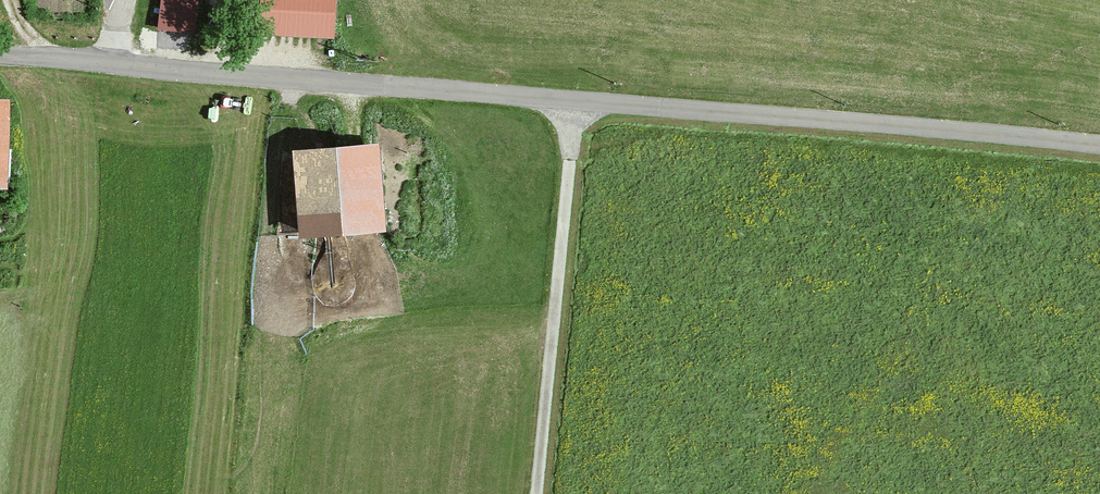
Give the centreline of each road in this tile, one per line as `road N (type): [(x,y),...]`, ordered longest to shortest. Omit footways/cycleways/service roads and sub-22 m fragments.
road 1 (residential): [(115,64),(1099,145)]
road 2 (track): [(583,103),(543,493)]

